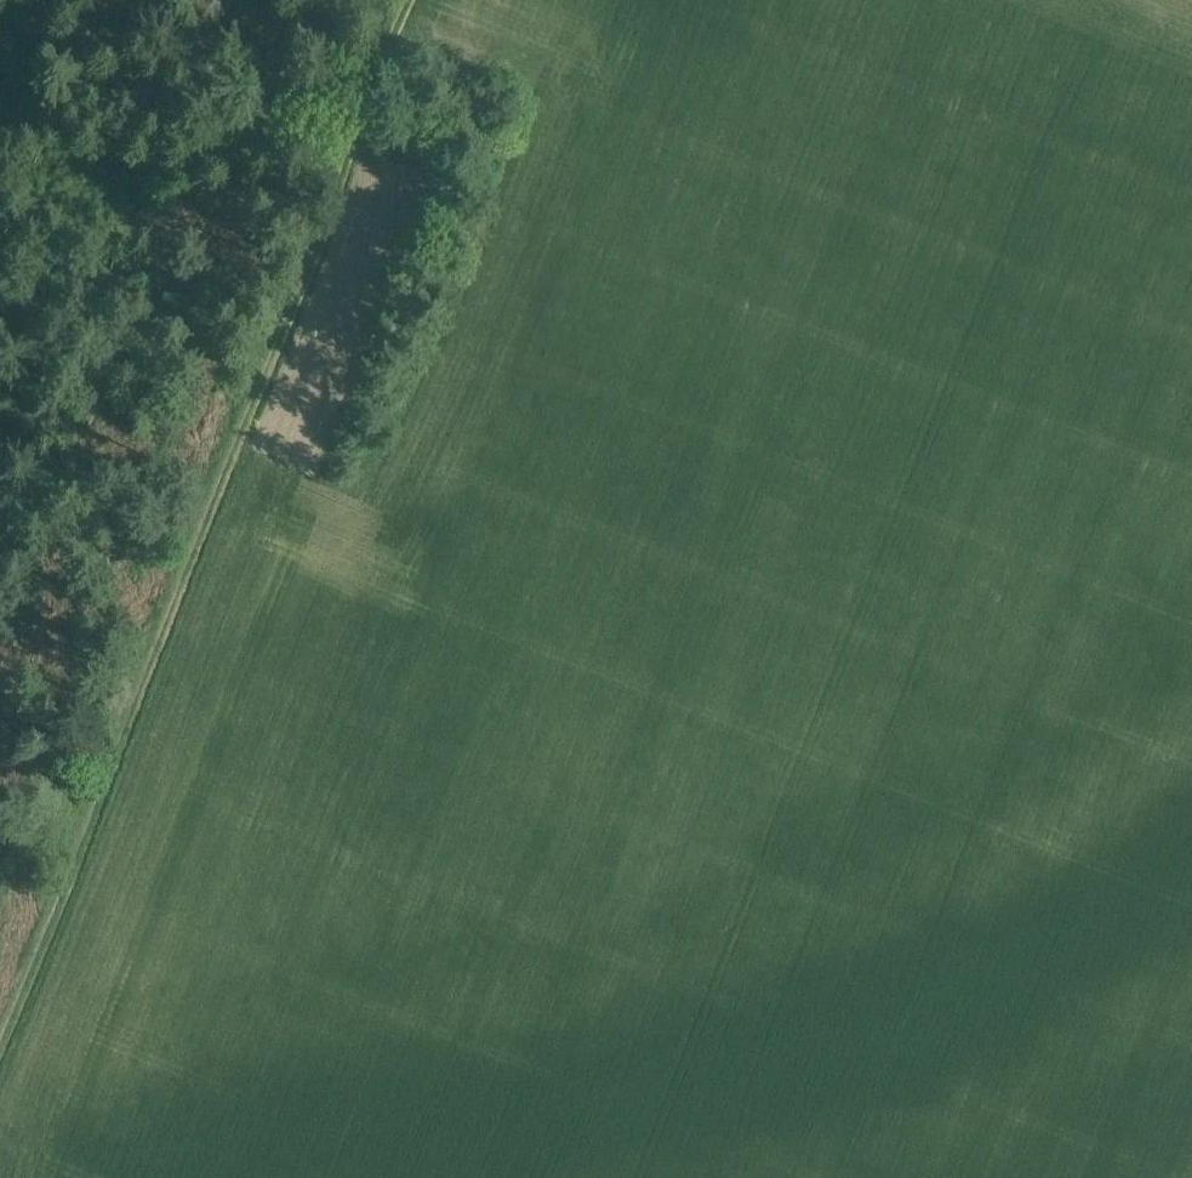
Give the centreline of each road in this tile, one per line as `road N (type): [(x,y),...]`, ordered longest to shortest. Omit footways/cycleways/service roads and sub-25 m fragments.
road 1 (track): [(412,0),(0,1012)]

